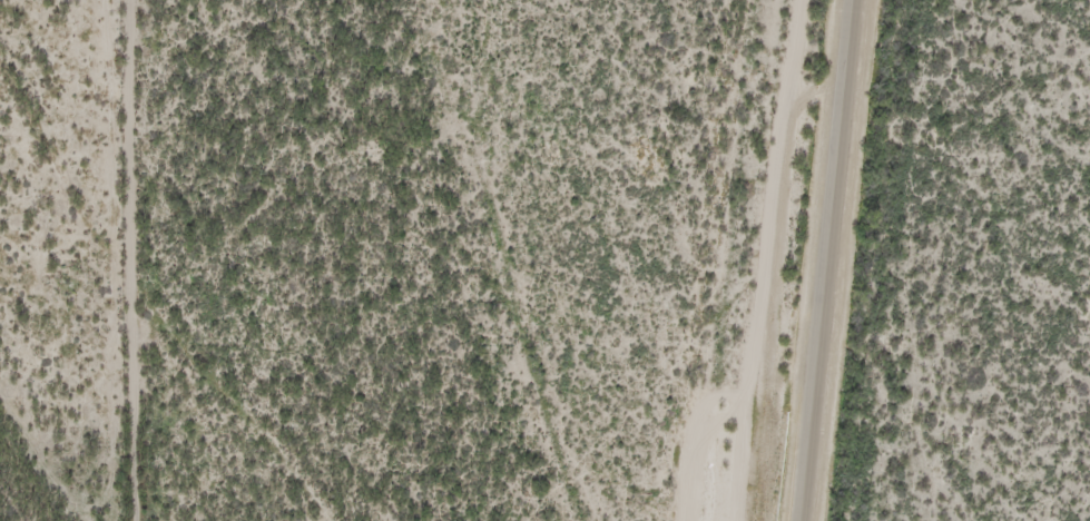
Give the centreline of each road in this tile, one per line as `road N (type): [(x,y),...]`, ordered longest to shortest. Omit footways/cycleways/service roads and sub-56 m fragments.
road 1 (residential): [(804,520),(858,0)]

